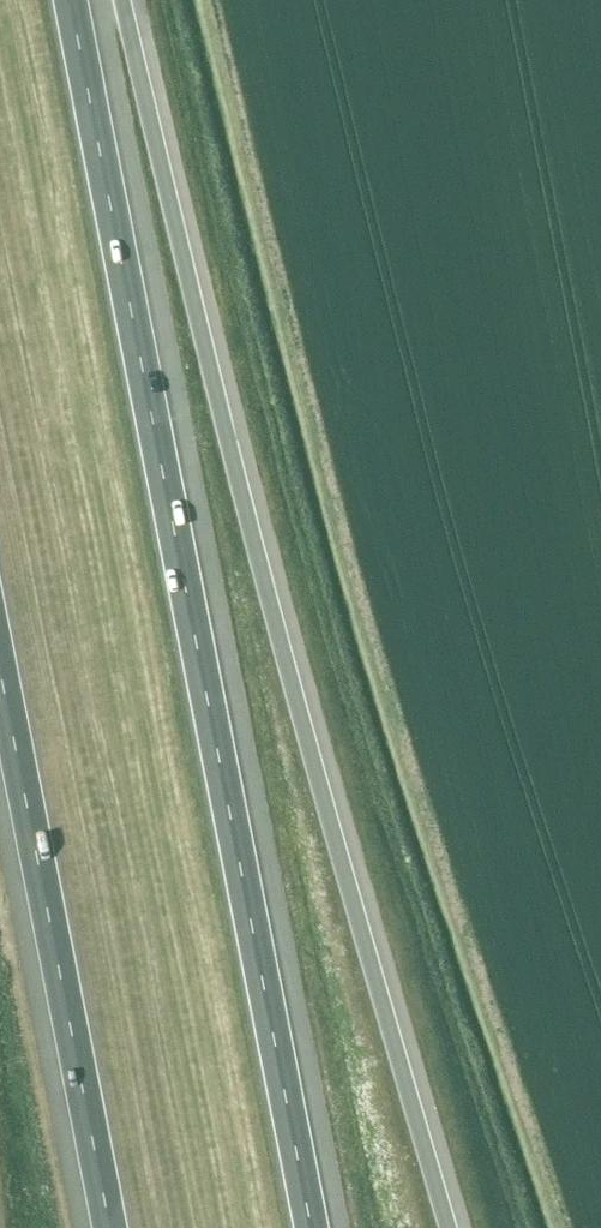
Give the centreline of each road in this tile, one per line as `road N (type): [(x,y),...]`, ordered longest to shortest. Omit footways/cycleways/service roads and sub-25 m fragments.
road 1 (motorway): [(448,1227),(274,623),(122,0)]
road 2 (motorway): [(312,1227),(71,0)]
road 3 (motorway): [(0,668),(110,1227)]

